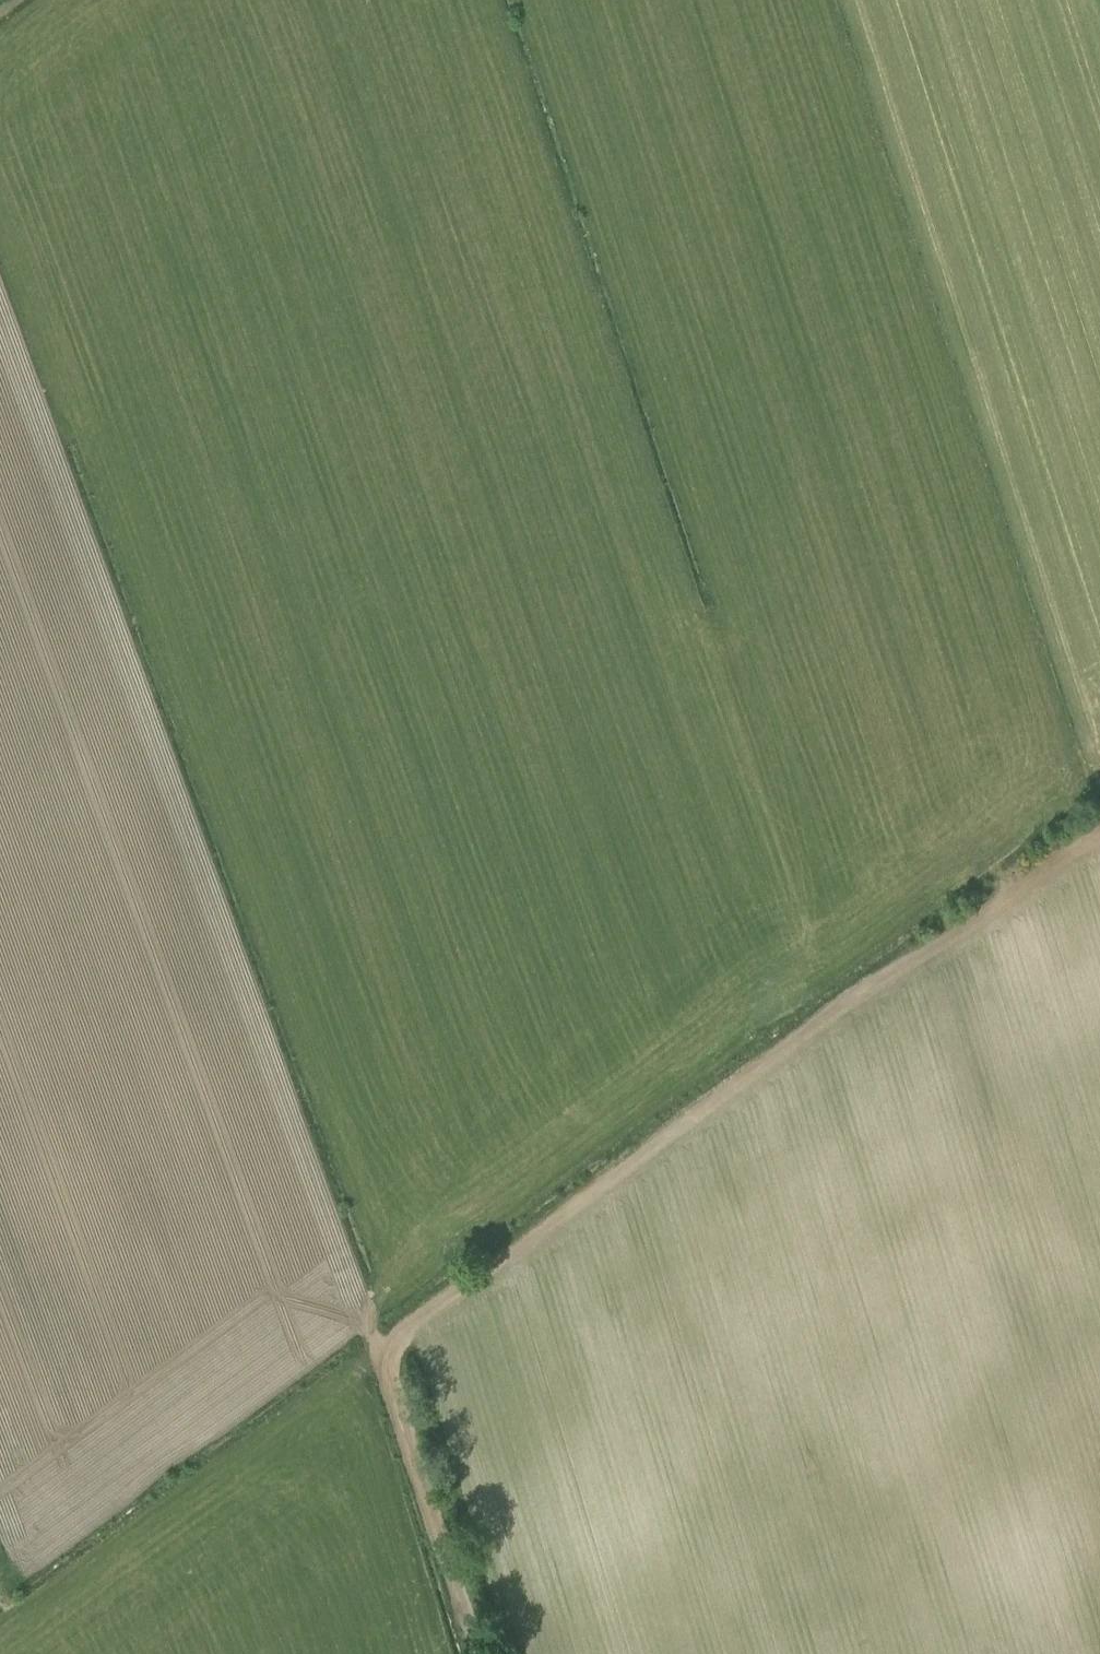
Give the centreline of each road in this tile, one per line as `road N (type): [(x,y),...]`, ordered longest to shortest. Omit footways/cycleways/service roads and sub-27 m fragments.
road 1 (track): [(472,1653),(388,1341),(1099,832)]

